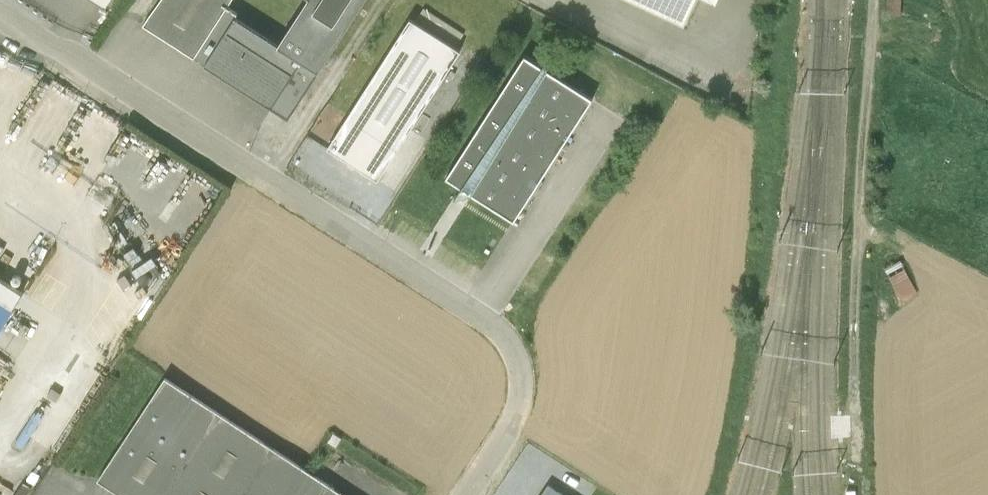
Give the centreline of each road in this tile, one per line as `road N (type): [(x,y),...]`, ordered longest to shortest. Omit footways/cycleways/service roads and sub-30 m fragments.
road 1 (unclassified): [(466,494),(513,424),(524,391),(521,366),(495,326),(0,7)]
road 2 (track): [(872,0),(854,408)]

